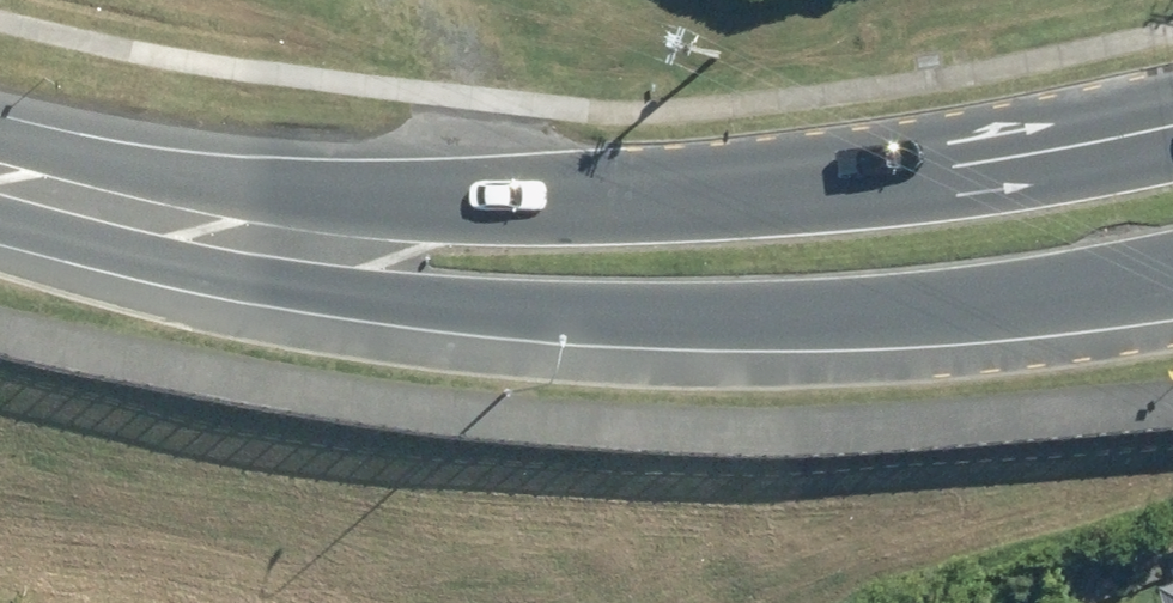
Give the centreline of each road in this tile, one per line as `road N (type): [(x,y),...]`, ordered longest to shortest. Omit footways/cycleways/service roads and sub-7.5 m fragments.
road 1 (secondary): [(1172,283),(1030,304),(685,325),(436,304),(112,210)]
road 2 (secondary): [(112,210),(692,197),(935,169),(1172,129)]

